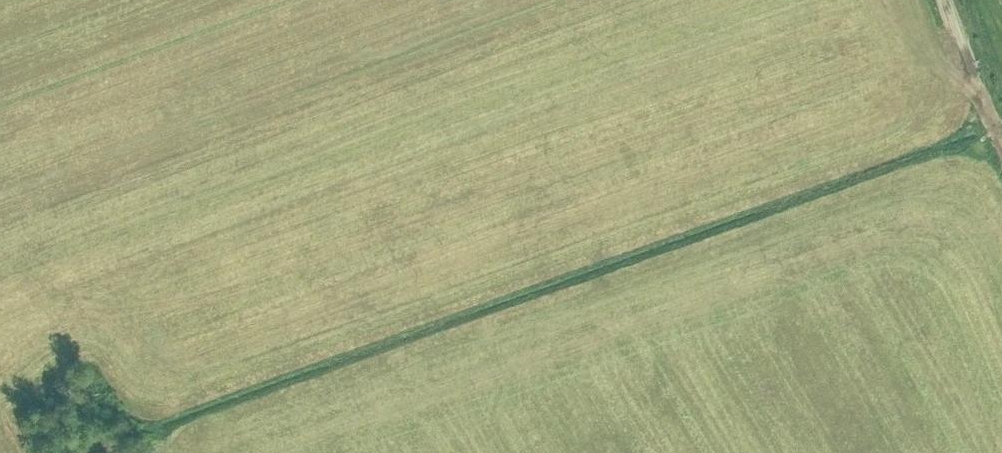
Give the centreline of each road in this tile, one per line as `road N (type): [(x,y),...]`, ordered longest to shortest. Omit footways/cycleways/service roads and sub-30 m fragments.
road 1 (track): [(1001,135),(948,0)]

